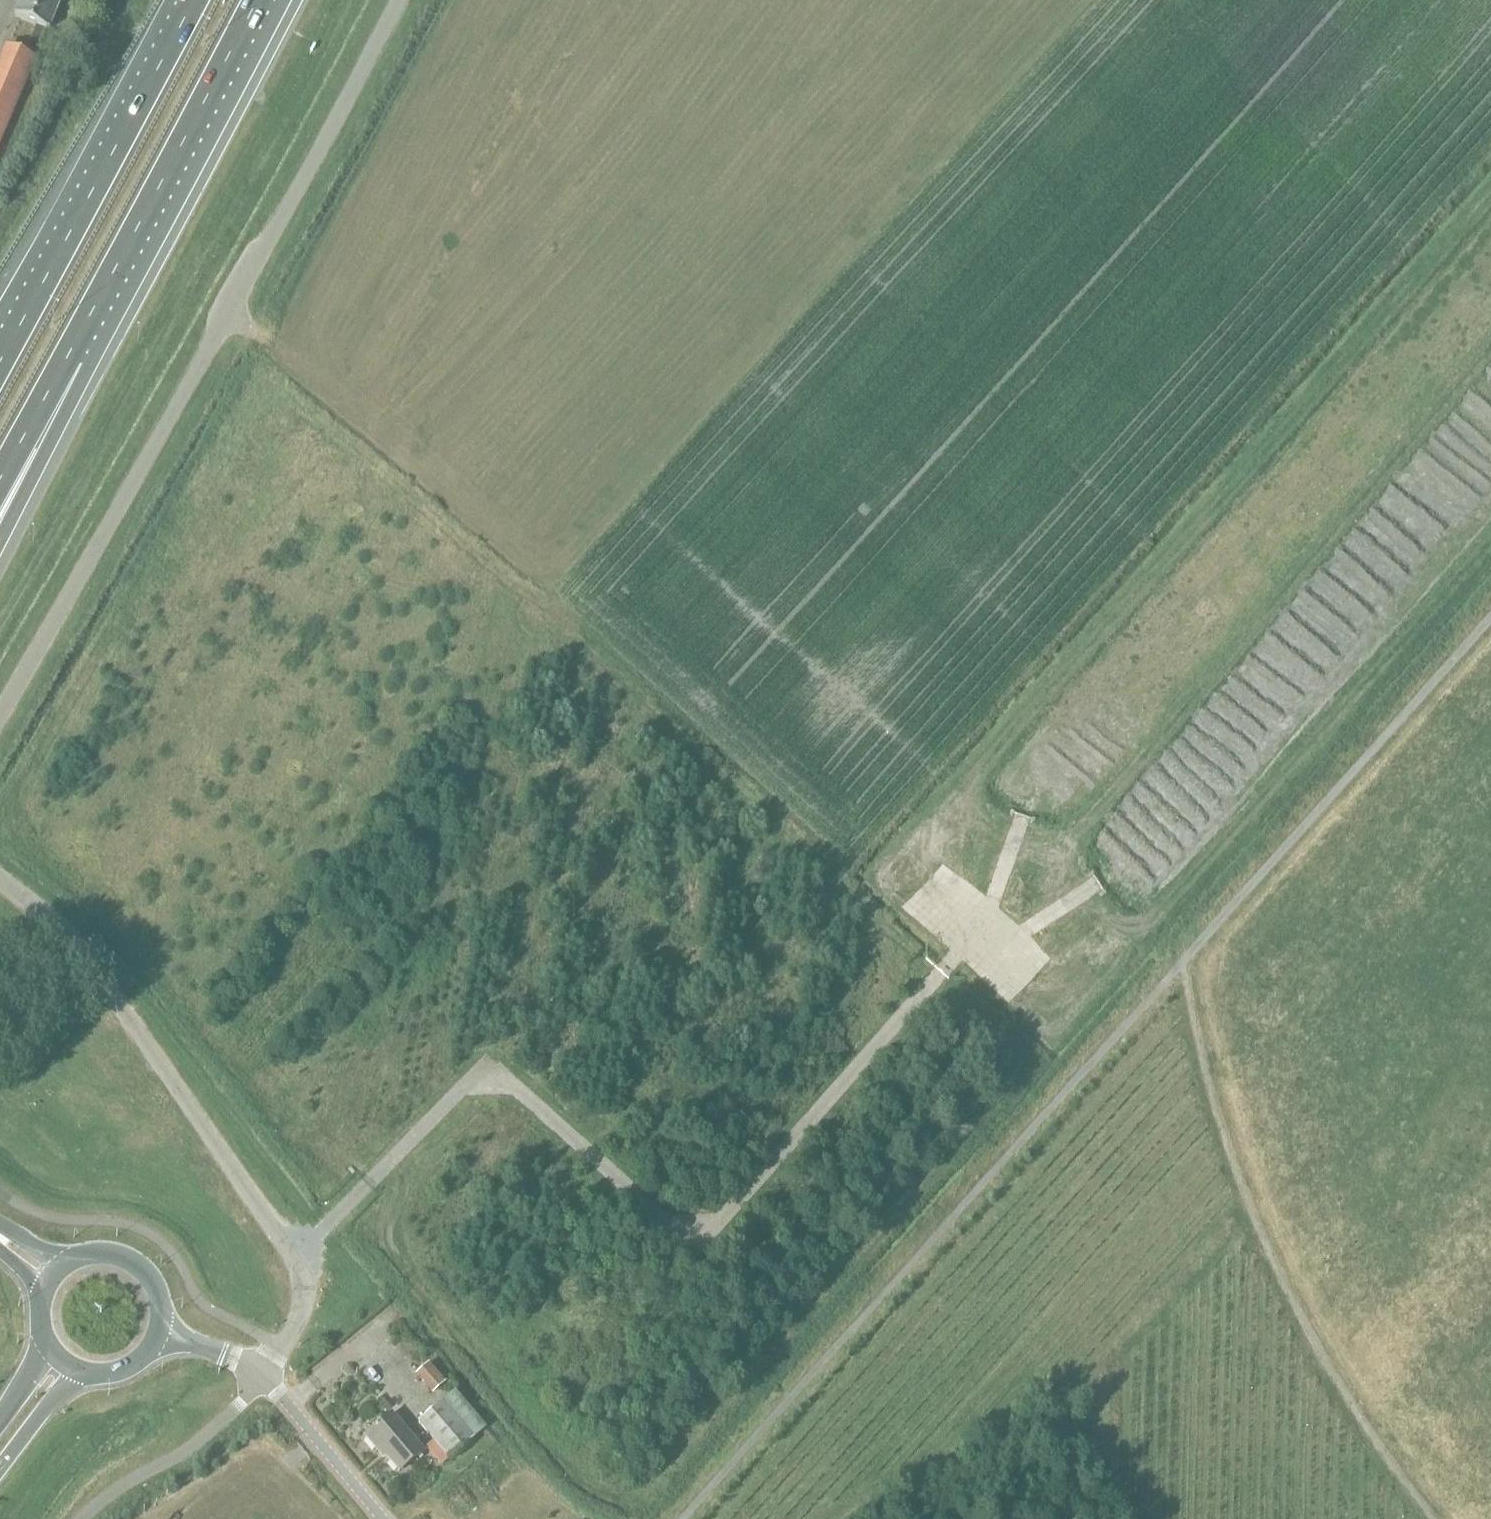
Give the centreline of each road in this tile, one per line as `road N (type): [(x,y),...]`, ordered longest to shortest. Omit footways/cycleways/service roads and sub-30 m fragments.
road 1 (track): [(976,937),(712,1223),(671,1225),(501,1076),(465,1079),(289,1252)]
road 2 (unclassified): [(0,717),(390,0)]
road 3 (unclassified): [(281,1348),(302,1302),(304,1274),(82,951),(0,881)]
road 4 (motorway): [(69,354),(255,0)]
road 5 (motorway): [(190,0),(0,351)]
road 6 (track): [(1022,817),(976,937),(1024,929),(1095,884)]
road 7 (motorway): [(0,538),(29,481),(69,354)]
road 8 (unclassified): [(382,1518),(268,1373)]
road 9 (primary): [(160,1330),(156,1288),(127,1258),(85,1254),(65,1263)]
road 10 (motorway): [(0,475),(69,354)]
road 11 (motorway): [(0,1472),(76,1371)]

